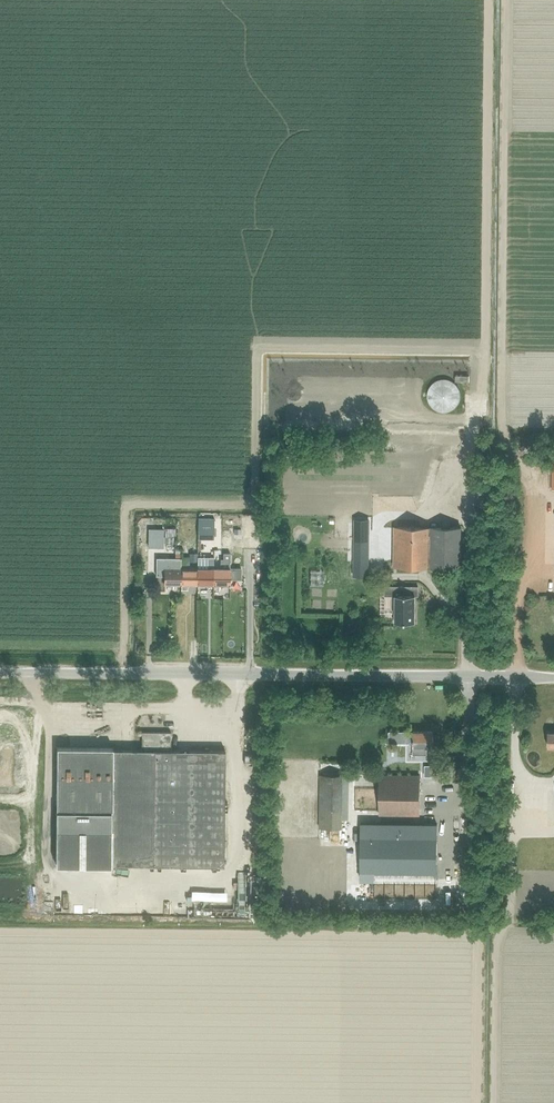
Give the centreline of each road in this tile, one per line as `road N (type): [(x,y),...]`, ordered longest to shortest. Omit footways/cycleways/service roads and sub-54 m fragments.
road 1 (unclassified): [(0,673),(553,678)]

